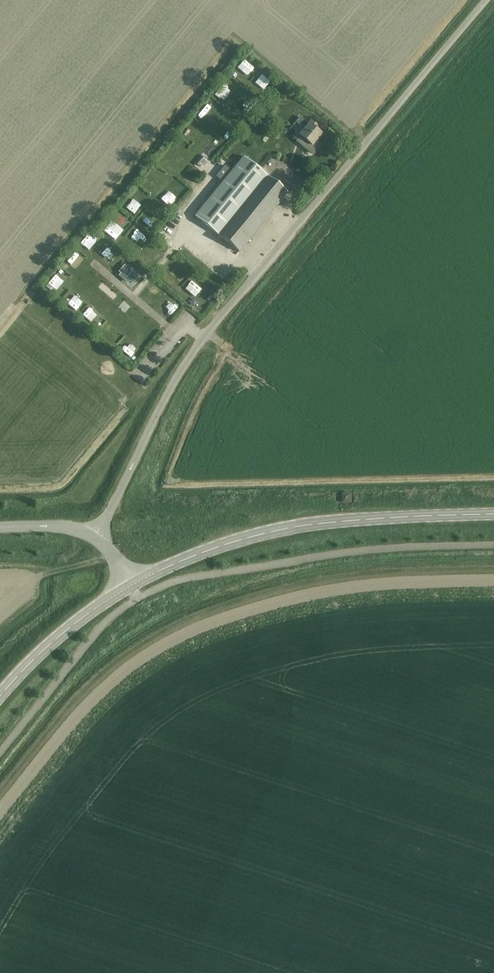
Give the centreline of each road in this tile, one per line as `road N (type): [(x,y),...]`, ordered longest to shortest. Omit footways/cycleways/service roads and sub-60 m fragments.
road 1 (unclassified): [(92,537),(205,337),(488,0)]
road 2 (track): [(493,476),(163,484),(228,349),(205,337)]
road 3 (tertiary): [(131,586),(264,531),(493,516)]
road 4 (track): [(195,330),(149,396),(141,393),(63,482),(0,488)]
road 5 (tertiary): [(0,696),(78,620),(131,586)]

